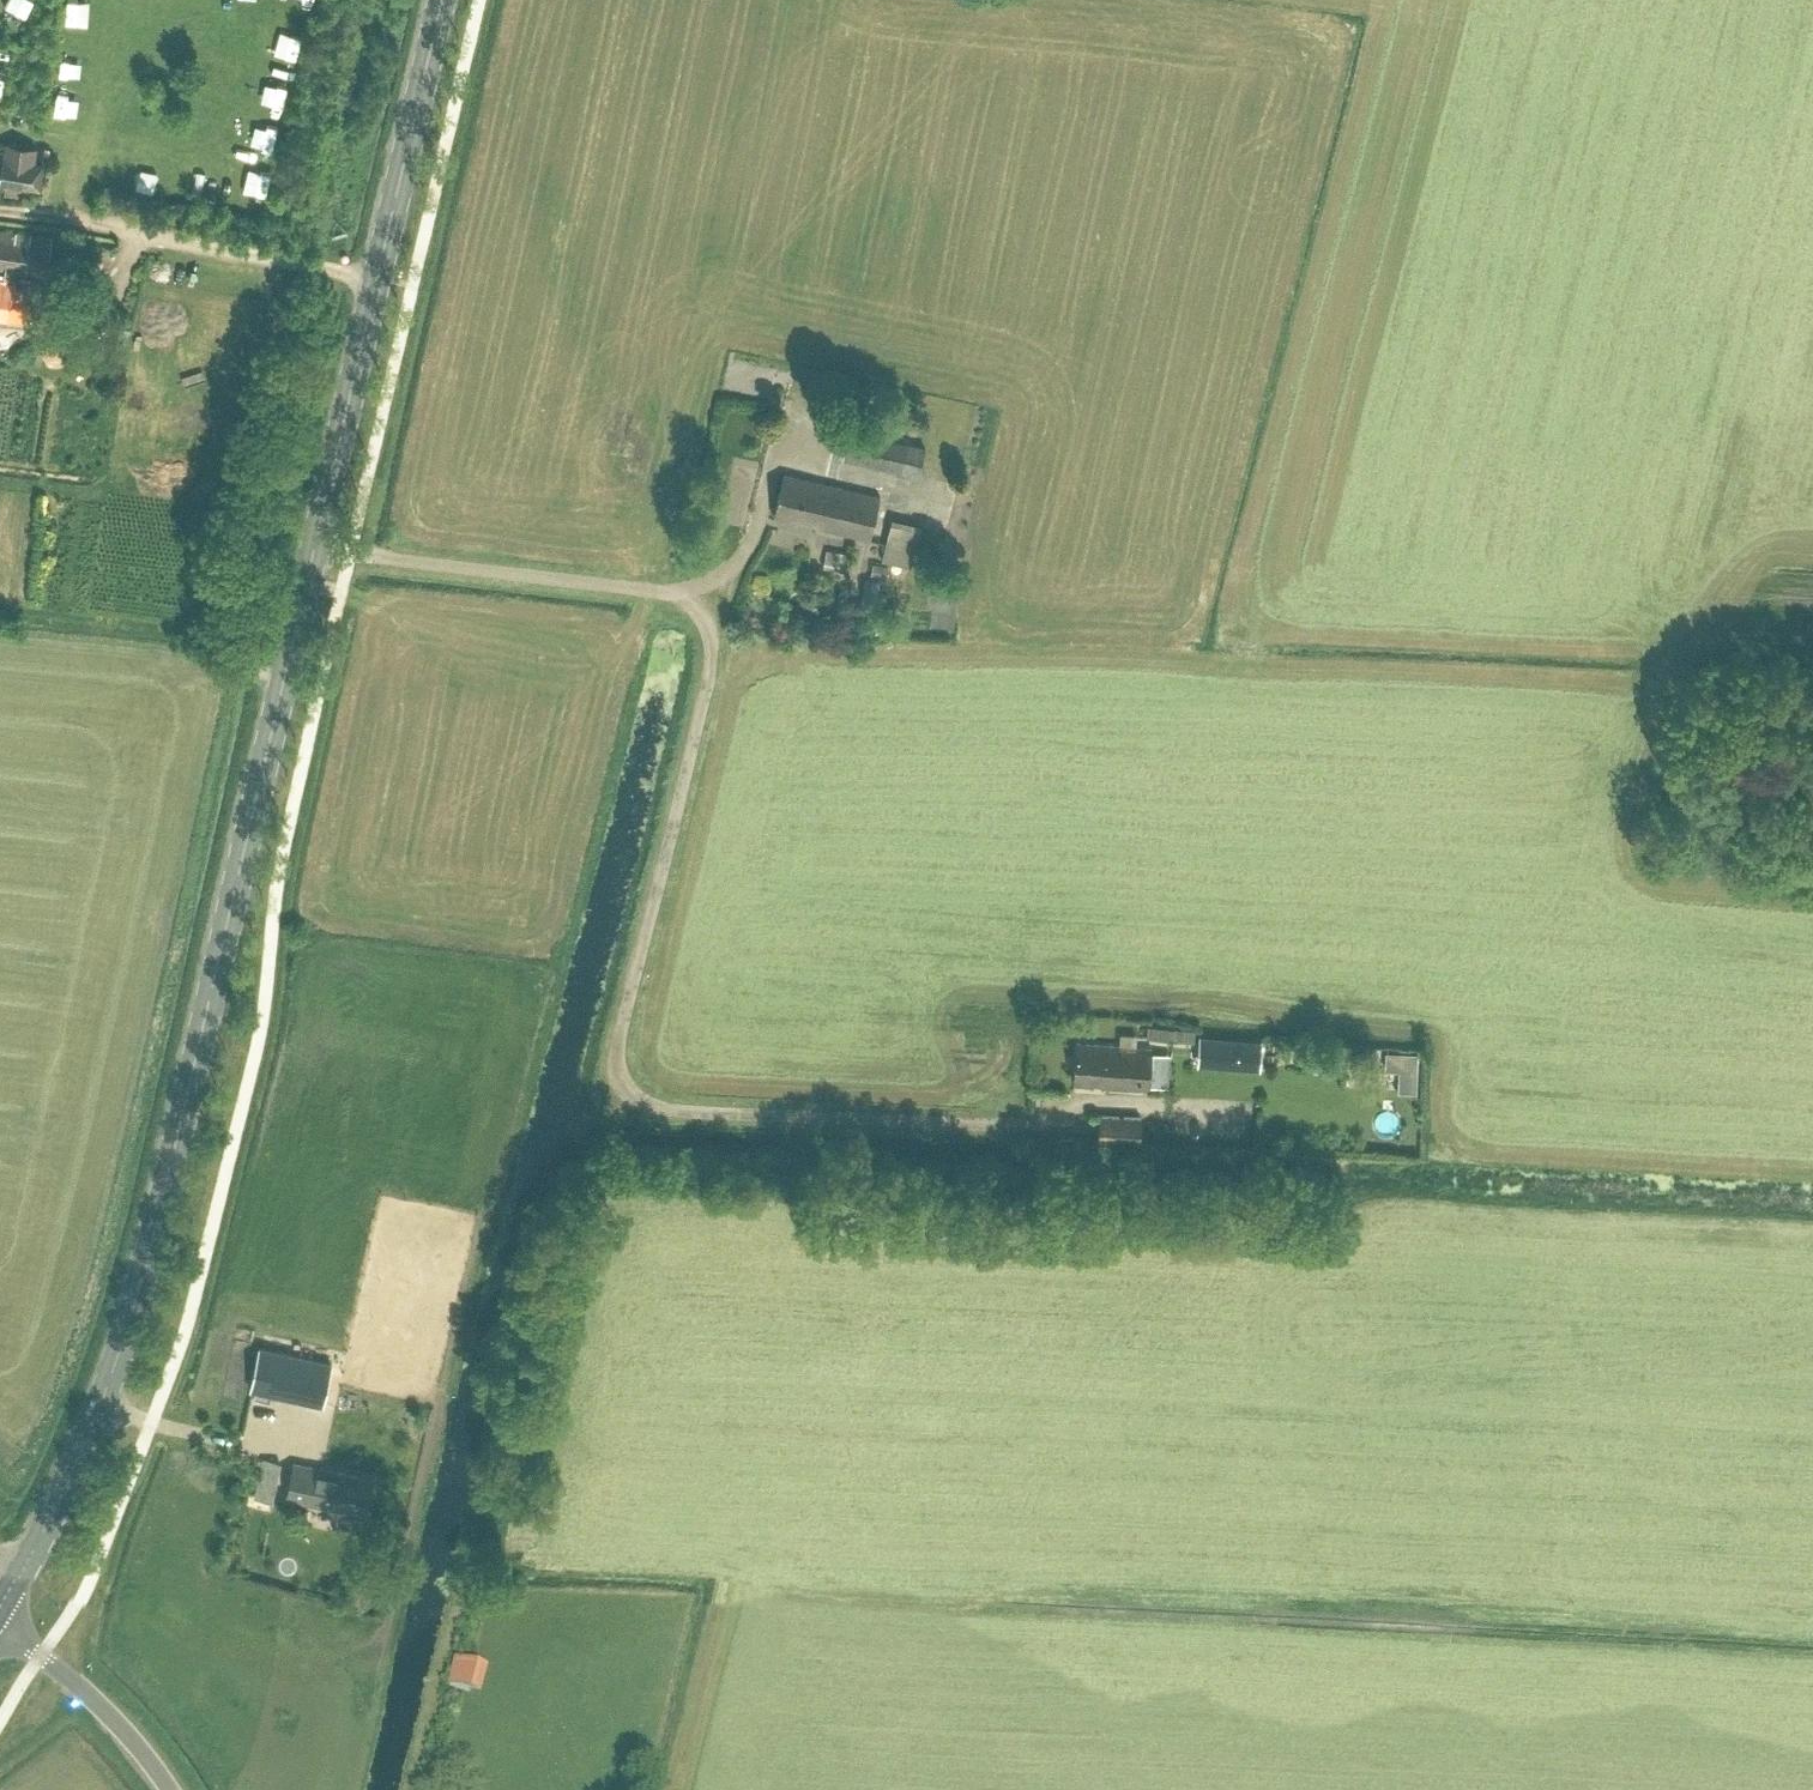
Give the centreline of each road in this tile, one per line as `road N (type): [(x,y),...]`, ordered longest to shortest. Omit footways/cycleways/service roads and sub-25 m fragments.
road 1 (primary): [(0,1605),(67,1493),(156,1239),(444,0)]
road 2 (unclassified): [(166,1789),(87,1698),(0,1633)]
road 3 (track): [(0,210),(134,231)]

